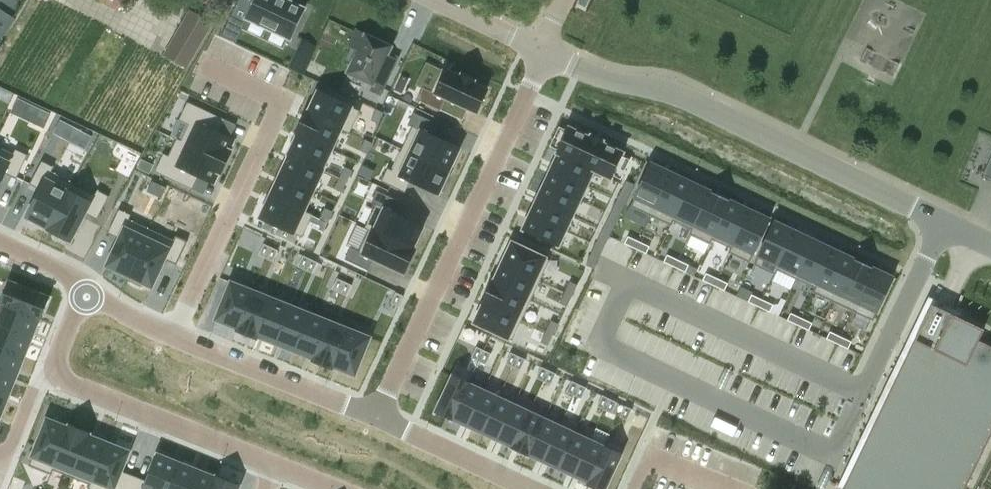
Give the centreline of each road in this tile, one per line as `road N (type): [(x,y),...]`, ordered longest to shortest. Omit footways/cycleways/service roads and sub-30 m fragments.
road 1 (residential): [(990,245),(670,93),(547,55)]
road 2 (residential): [(378,415),(547,55)]
road 3 (residential): [(175,334),(284,100),(205,64)]
road 4 (residential): [(277,464),(57,372)]
road 5 (residential): [(175,334),(378,415)]
road 6 (residential): [(378,415),(536,488)]

